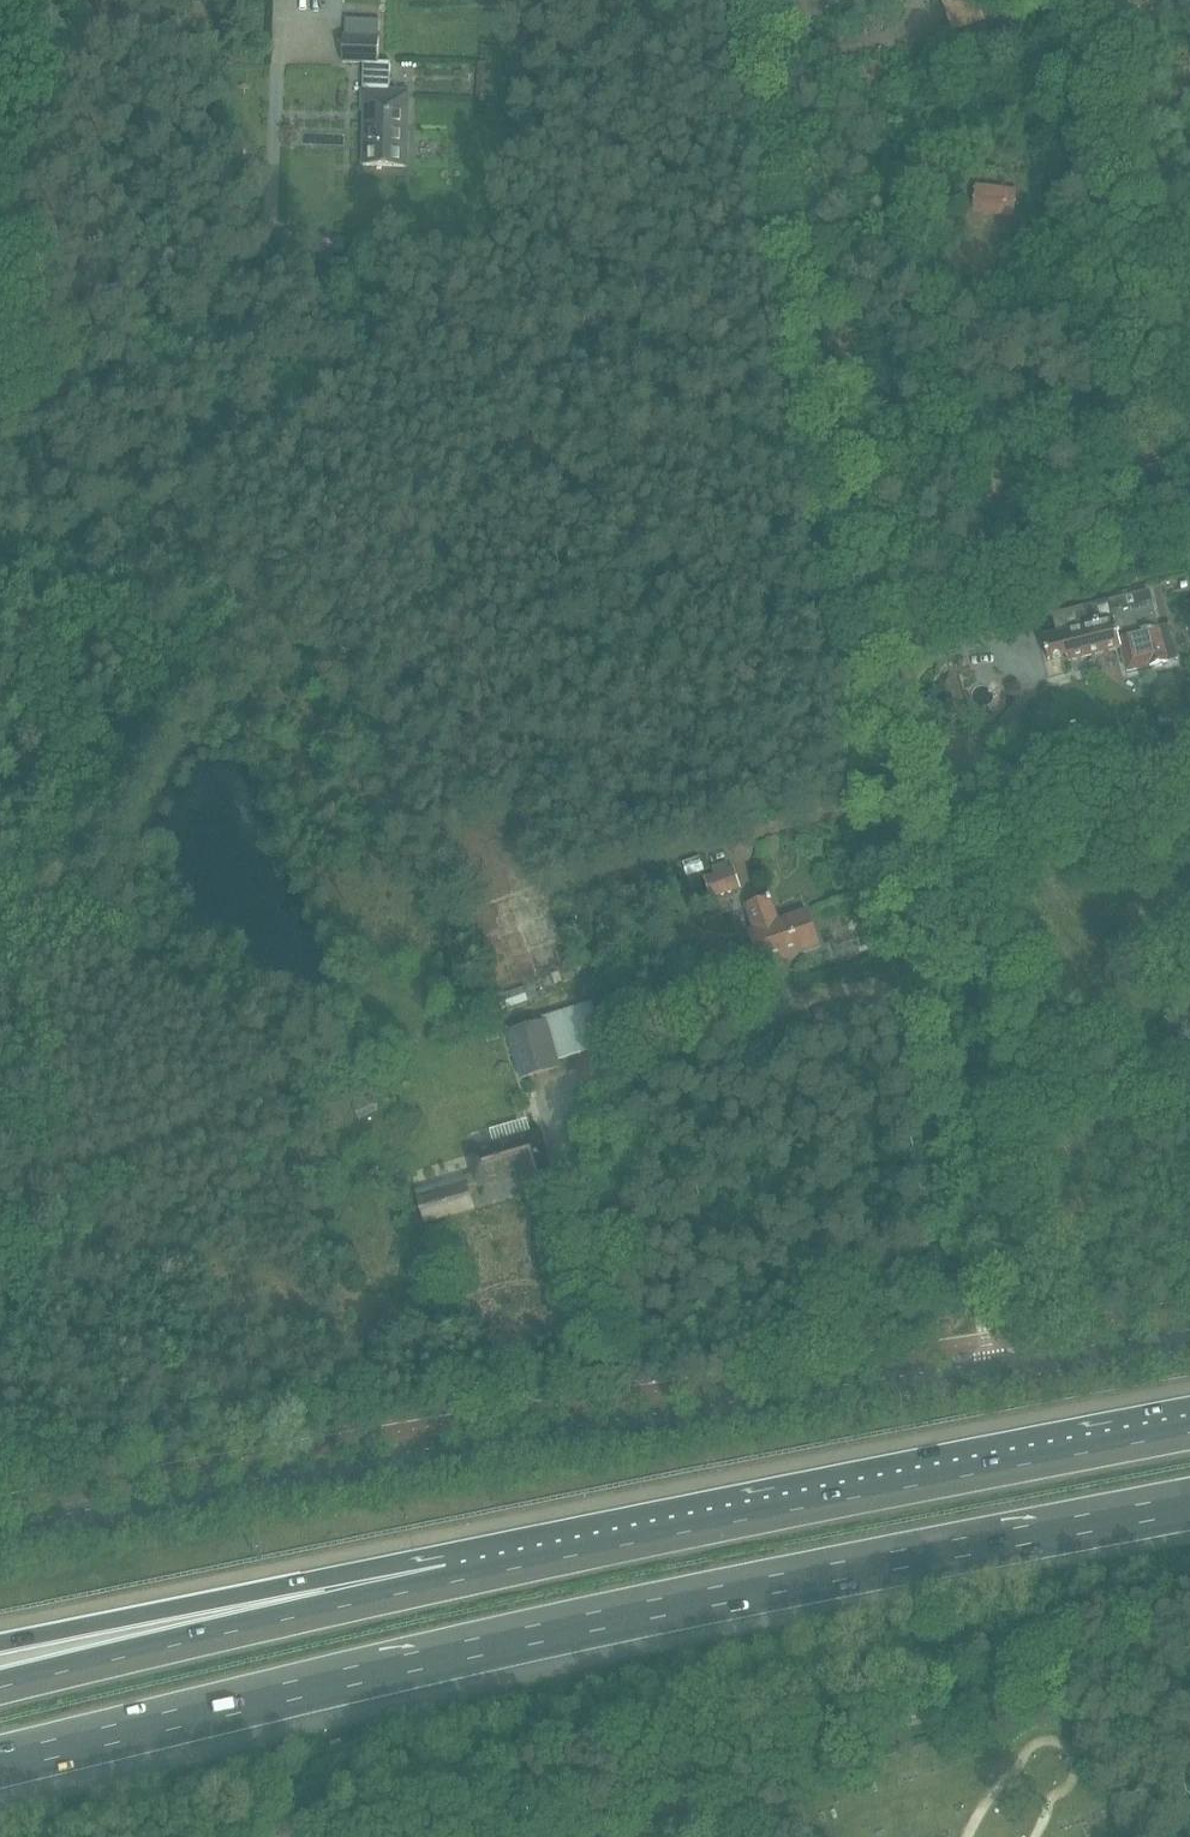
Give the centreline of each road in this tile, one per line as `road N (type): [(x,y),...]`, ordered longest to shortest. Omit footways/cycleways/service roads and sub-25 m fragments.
road 1 (residential): [(1016,1380),(760,0)]
road 2 (motorway): [(0,1760),(447,1654),(1189,1504)]
road 3 (tertiary): [(0,1541),(217,1496),(1016,1380)]
road 4 (motorway): [(1189,1433),(449,1582)]
road 5 (motorway): [(449,1582),(0,1688)]
road 6 (motorway): [(449,1582),(196,1602),(0,1643)]
road 7 (tertiary): [(1016,1380),(1189,1349)]

